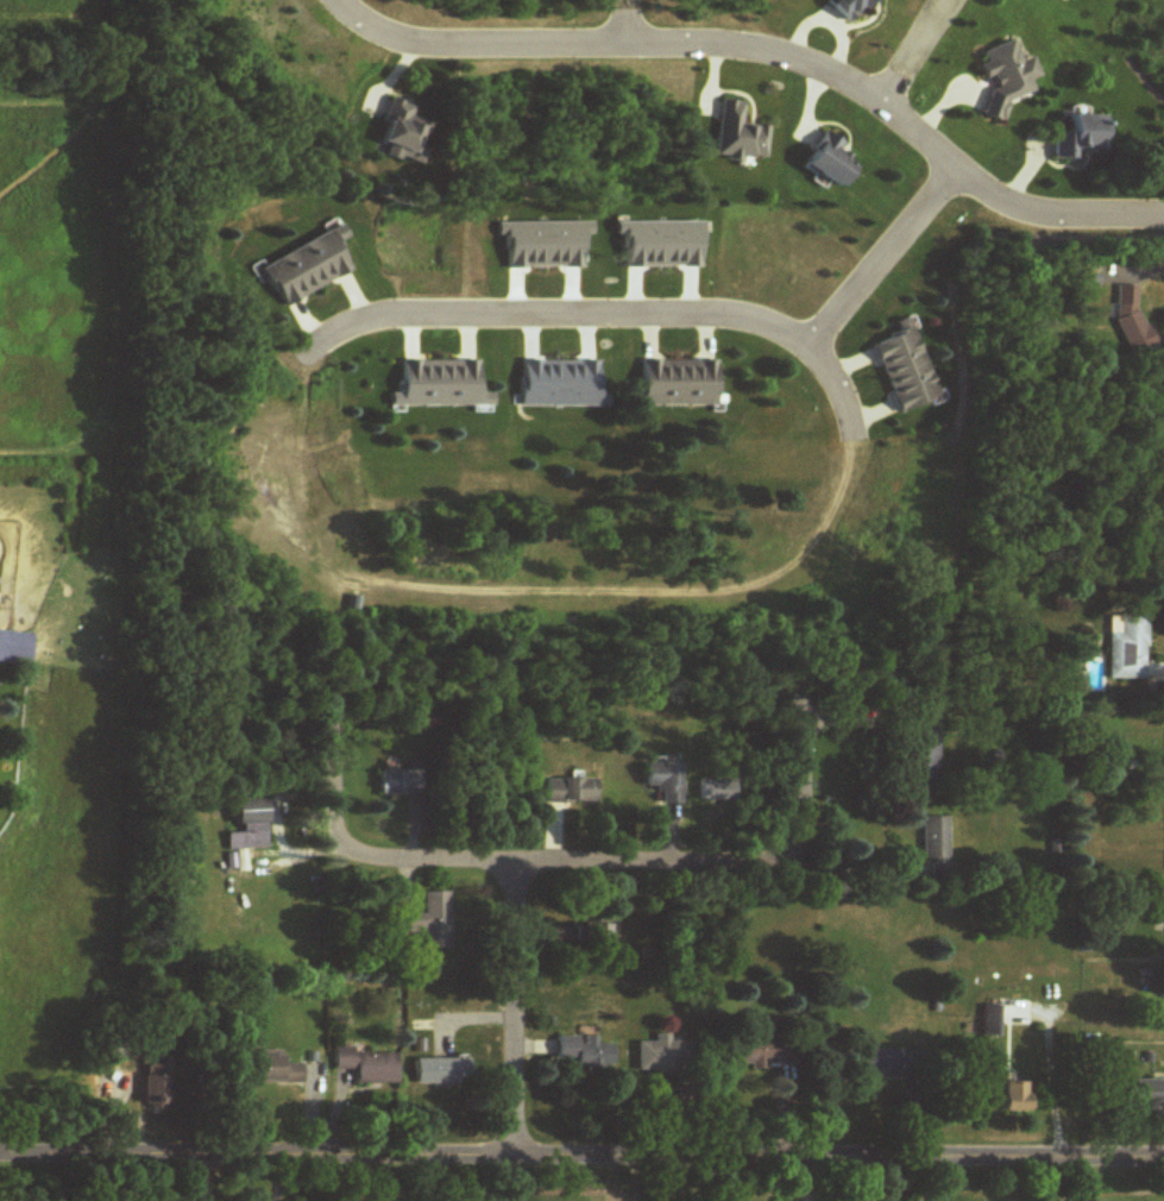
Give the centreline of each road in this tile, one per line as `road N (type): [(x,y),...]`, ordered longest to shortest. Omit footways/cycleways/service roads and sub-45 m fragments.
road 1 (secondary): [(1163,1157),(0,1155)]
road 2 (residential): [(1163,211),(1012,207),(837,73),(763,49),(723,39),(454,45),(384,33),(330,0)]
road 3 (residential): [(856,445),(825,359),(775,326),(732,315),(376,321),(309,340),(298,357)]
road 4 (residential): [(509,863),(730,862),(800,848),(799,718)]
road 5 (residential): [(335,705),(338,836),(358,857),(509,863)]
road 6 (residential): [(509,863),(515,1157)]
road 7 (residential): [(955,170),(804,341)]
road 8 (residential): [(876,106),(943,0)]

